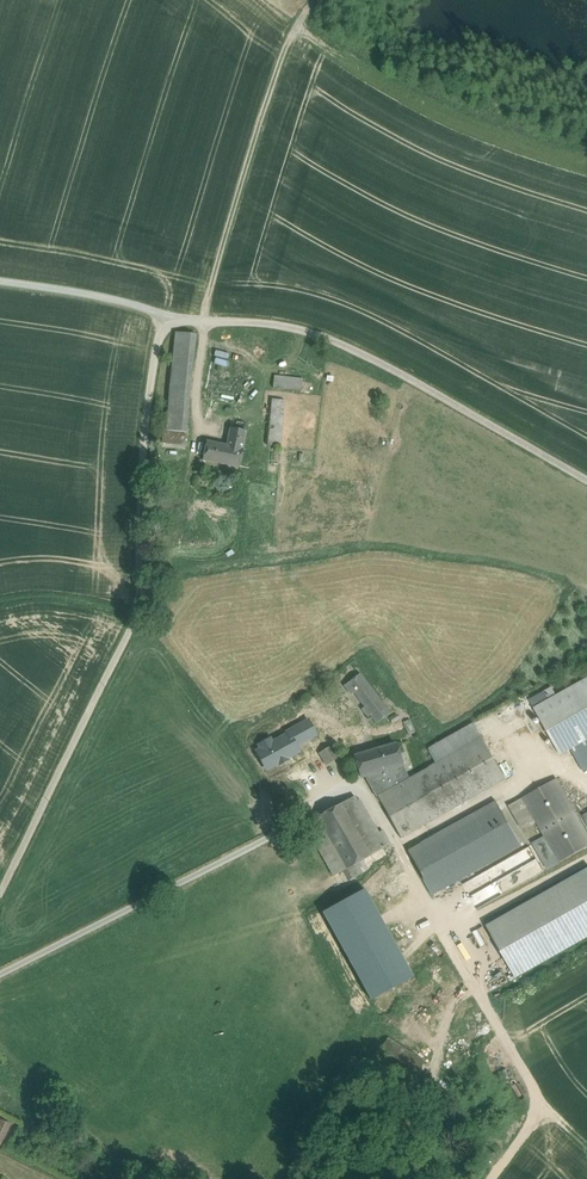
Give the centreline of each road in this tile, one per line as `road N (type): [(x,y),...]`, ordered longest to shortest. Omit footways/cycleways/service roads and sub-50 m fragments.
road 1 (unclassified): [(0,903),(143,606),(152,430),(174,317)]
road 2 (unclassified): [(586,478),(351,344),(295,327),(174,317)]
road 3 (track): [(214,320),(226,237),(289,37),(312,0)]
road 4 (track): [(174,317),(0,276)]

